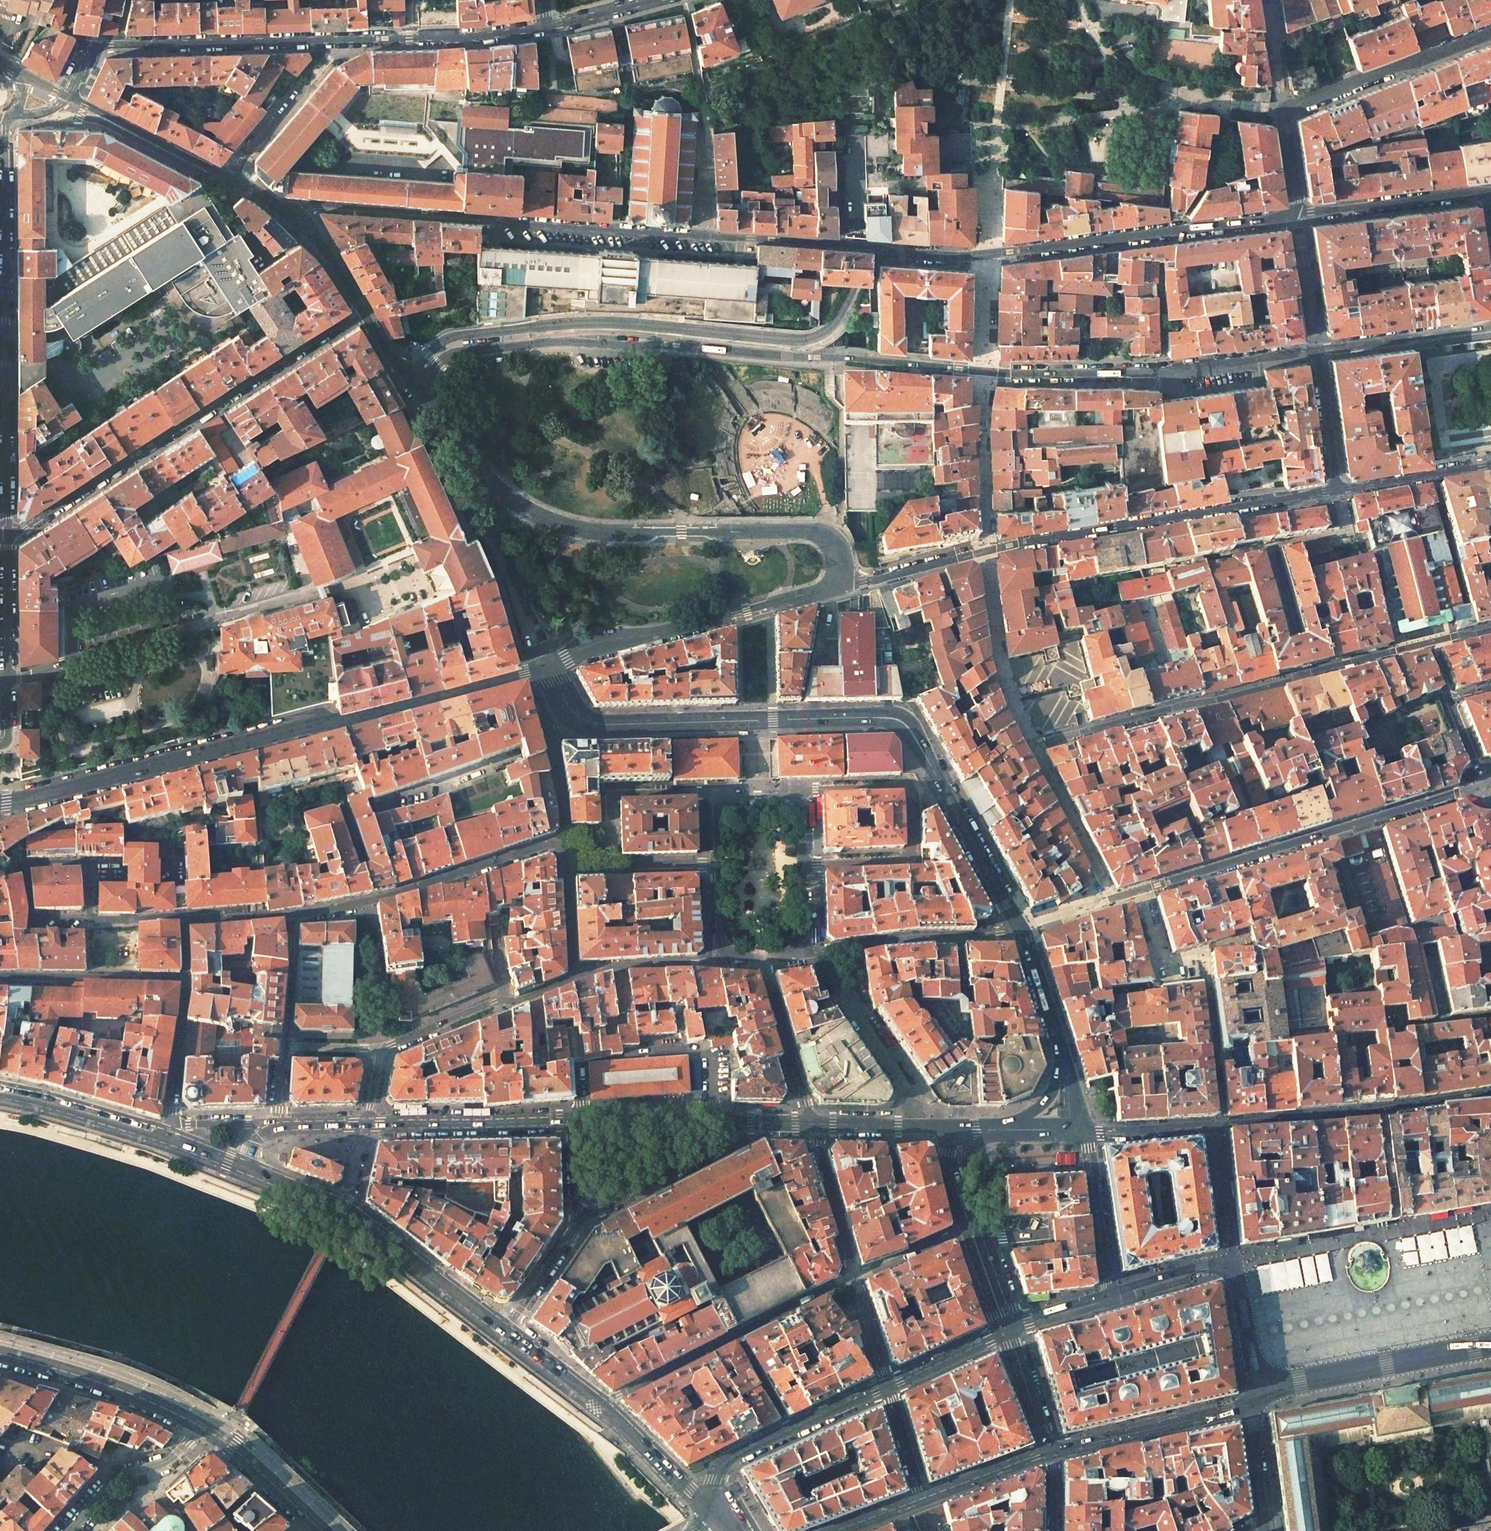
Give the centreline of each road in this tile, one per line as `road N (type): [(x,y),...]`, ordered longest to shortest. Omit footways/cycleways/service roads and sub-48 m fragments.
road 1 (residential): [(1482,785),(1112,899),(1033,747),(1428,641)]
road 2 (residential): [(416,391),(448,355),(569,341),(1021,374),(1170,371),(1316,349)]
road 3 (tertiary): [(894,719),(885,676),(863,638),(854,0)]
road 4 (tertiary): [(0,802),(547,666)]
road 5 (residential): [(896,252),(871,264),(835,322),(809,338),(614,322),(460,333),(427,354),(416,391)]
road 6 (residential): [(841,578),(836,541),(821,531),(600,531),(551,521),(500,491),(416,391)]
road 7 (residential): [(68,97),(99,47),(546,28)]
road 8 (residential): [(1338,490),(1026,541),(864,581),(841,578)]
road 9 (residential): [(7,533),(5,130),(13,117)]
road 10 (residential): [(7,533),(361,311)]
road 11 (residential): [(703,235),(321,206),(290,214)]
road 12 (residential): [(1297,215),(964,257),(896,252)]
road 13 (tertiary): [(547,666),(571,710),(605,725),(894,719)]
road 14 (residential): [(1297,215),(1287,111),(1490,30)]
road 15 (primary): [(242,1167),(344,1211),(505,1332)]
road 16 (residential): [(547,666),(596,644),(727,616),(841,578)]
road 17 (residential): [(722,960),(722,803),(797,800),(802,863)]
road 18 (residential): [(290,915),(372,901),(547,844),(564,846)]
road 19 (residential): [(1490,1349),(1300,1382),(1250,1403)]
road 20 (tertiary): [(894,719),(931,763),(1019,930)]
road 21 (primary): [(200,1426),(114,1388),(0,1354)]
road 22 (residential): [(290,915),(279,1127)]
road 23 (residential): [(564,846),(577,976),(515,1002),(502,998)]
road 24 (residential): [(809,951),(1019,930)]
road 25 (residential): [(502,998),(381,1048),(367,1124)]
road 26 (tertiary): [(1007,1329),(960,1171),(959,1129)]
road 27 (residential): [(1051,1450),(1250,1403)]
road 28 (tertiary): [(571,1120),(367,1124)]
road 29 (residential): [(896,252),(703,235)]
road 30 (residential): [(1485,191),(1297,215)]
road 31 (residential): [(581,1219),(730,1140),(730,1121)]
road 32 (residential): [(185,979),(0,980)]
road 33 (residential): [(802,863),(897,862),(912,851),(910,794),(901,788)]
road 34 (residential): [(229,180),(68,97)]
road 35 (residential): [(548,745),(380,803)]
road 36 (residential): [(1316,349),(1490,325)]
road 37 (residential): [(200,1426),(169,1461),(118,1477),(70,1530)]
road 38 (primary): [(0,1096),(165,1140)]
road 39 (residential): [(812,1123),(763,961)]
road 40 (residential): [(1082,1131),(1109,1295)]
road 41 (residential): [(857,1277),(812,1123)]
road 42 (tertiary): [(730,1121),(571,1120)]
road 43 (residential): [(1338,490),(1490,465)]
road 44 (residential): [(600,1405),(735,1336)]
road 45 (tertiary): [(1019,930),(1068,1071)]
road 46 (tertiary): [(959,1129),(812,1123)]
road 47 (residential): [(7,677),(7,533)]
road 48 (residential): [(172,1122),(185,979)]
road 49 (residential): [(1316,349),(1338,490)]
road 50 (tertiary): [(919,1499),(1051,1450)]
road 51 (primary): [(307,1517),(200,1426)]
road 52 (primary): [(600,1405),(700,1501)]
road 53 (residential): [(1220,1124),(1082,1131)]
road 54 (residential): [(505,1332),(581,1219)]
road 55 (residential): [(735,1336),(857,1277)]
road 56 (tertiary): [(1007,1329),(888,1384)]
road 57 (tertiary): [(1051,1450),(1007,1329)]
road 58 (residential): [(290,214),(361,311)]
road 59 (primary): [(505,1332),(600,1405)]

